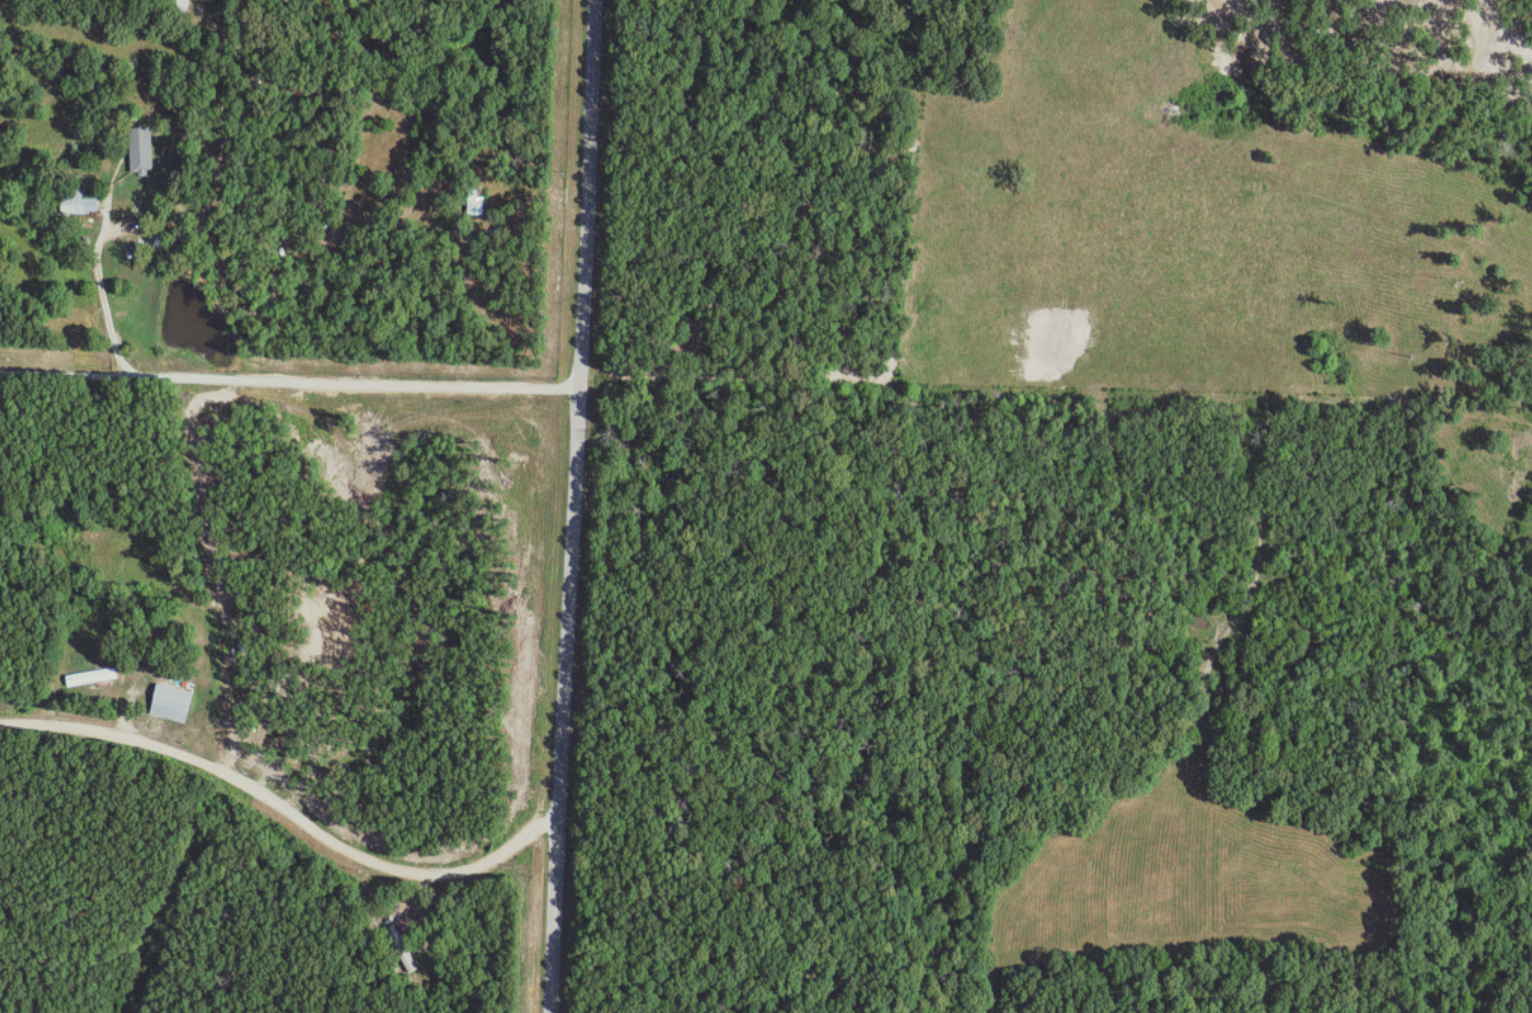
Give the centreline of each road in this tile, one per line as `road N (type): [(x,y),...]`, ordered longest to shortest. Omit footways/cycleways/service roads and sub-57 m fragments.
road 1 (residential): [(558,1012),(605,0)]
road 2 (residential): [(590,384),(144,375),(116,339),(102,268),(124,162)]
road 3 (residential): [(571,804),(499,857),(423,872),(350,850),(194,751),(111,725),(0,717)]
road 4 (residential): [(144,375),(0,371)]

